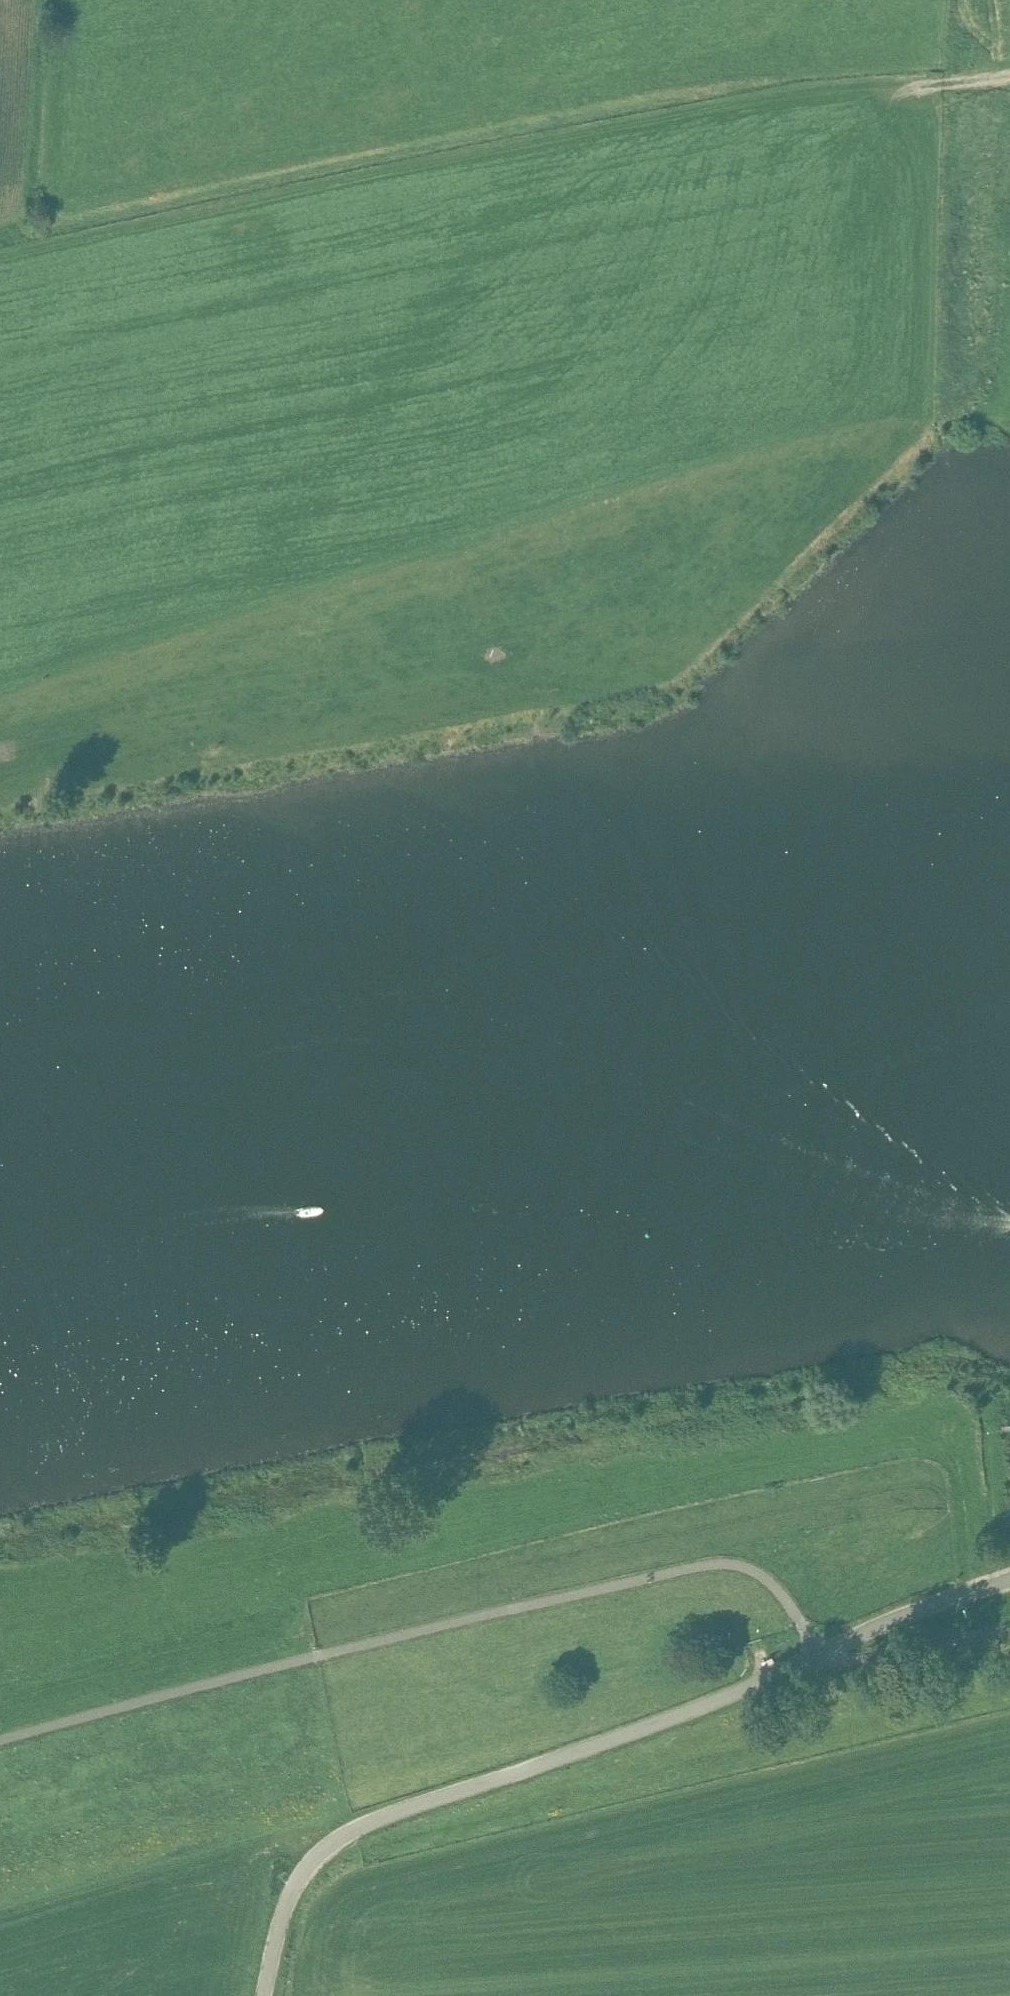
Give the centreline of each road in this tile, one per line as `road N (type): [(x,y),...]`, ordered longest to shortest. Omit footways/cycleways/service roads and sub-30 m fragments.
road 1 (tertiary): [(264,1995),(291,1889),(331,1842),(385,1815),(731,1694),(1009,1579)]

